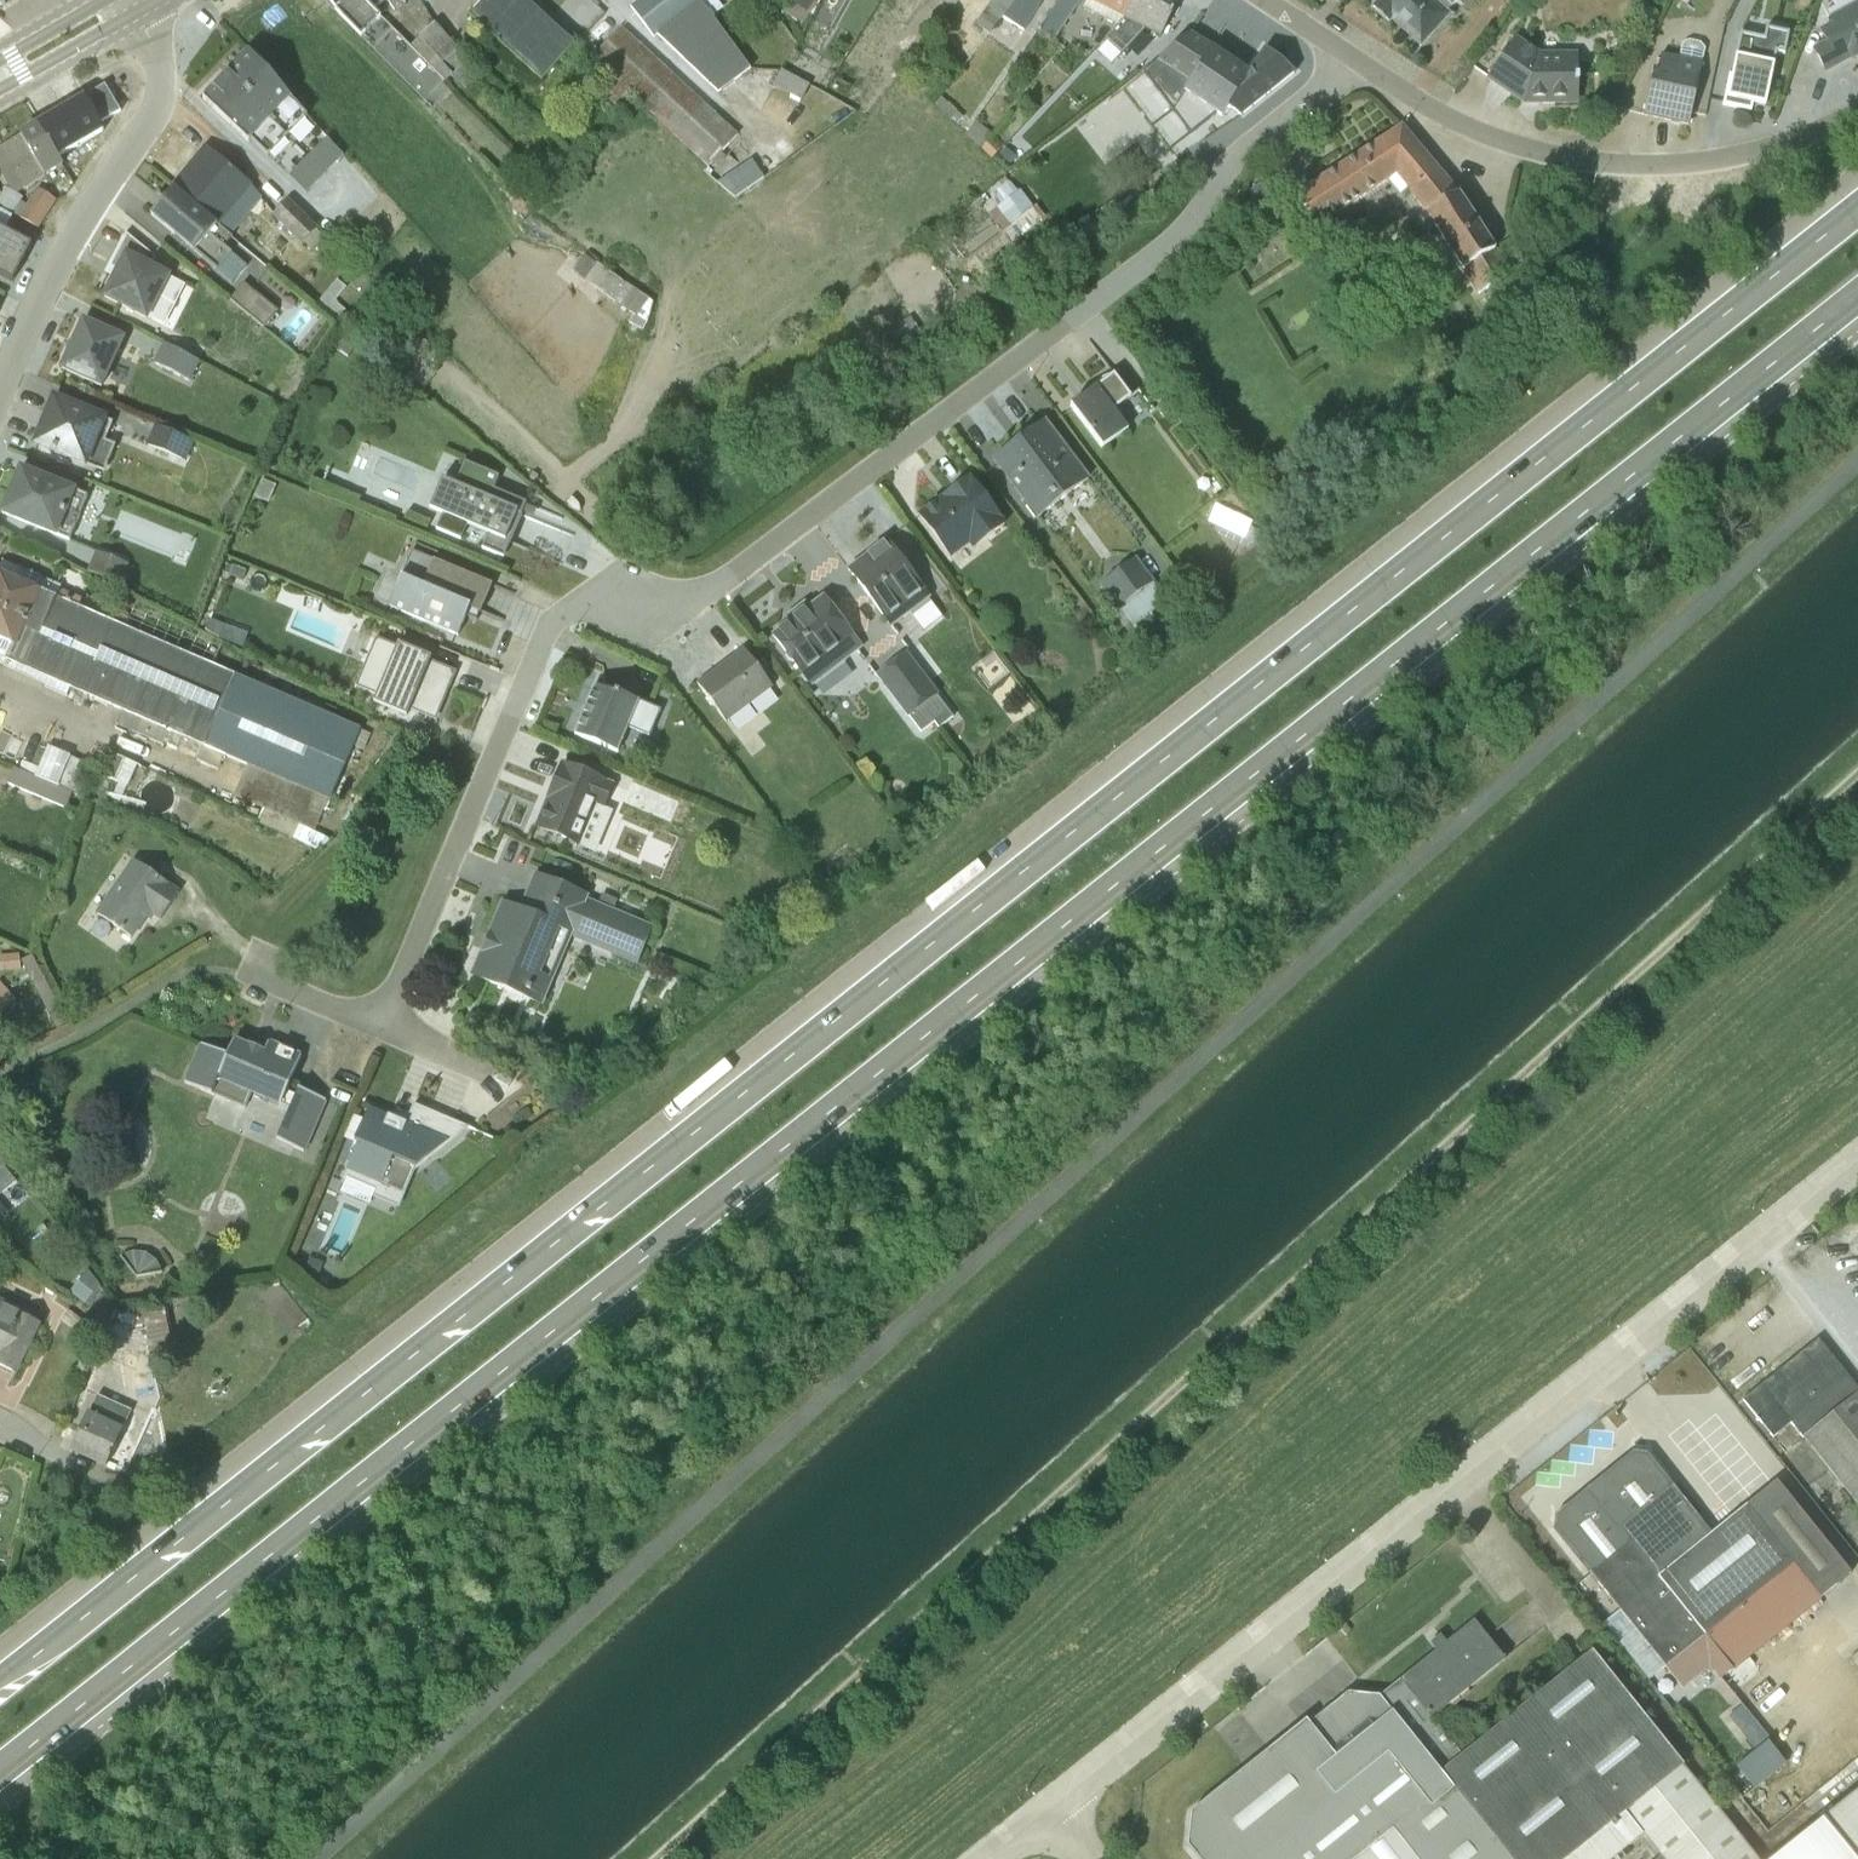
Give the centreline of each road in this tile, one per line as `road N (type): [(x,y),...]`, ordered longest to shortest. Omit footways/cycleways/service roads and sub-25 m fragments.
road 1 (primary): [(0,1770),(1857,294)]
road 2 (primary): [(1857,207),(0,1678)]
road 3 (track): [(651,1858),(1857,767)]
road 4 (residential): [(1352,60),(1231,157),(1183,237),(711,589),(563,609),(378,1021)]
road 5 (unclassified): [(1857,1158),(1046,1810)]
road 6 (residential): [(1857,111),(1812,134),(1709,163),(1604,162),(1524,152),(1436,113),(1352,60)]
road 7 (residential): [(0,398),(88,208),(157,105),(157,60),(129,1)]
road 8 (tertiary): [(0,74),(129,1)]
road 9 (residential): [(378,1021),(258,972)]

